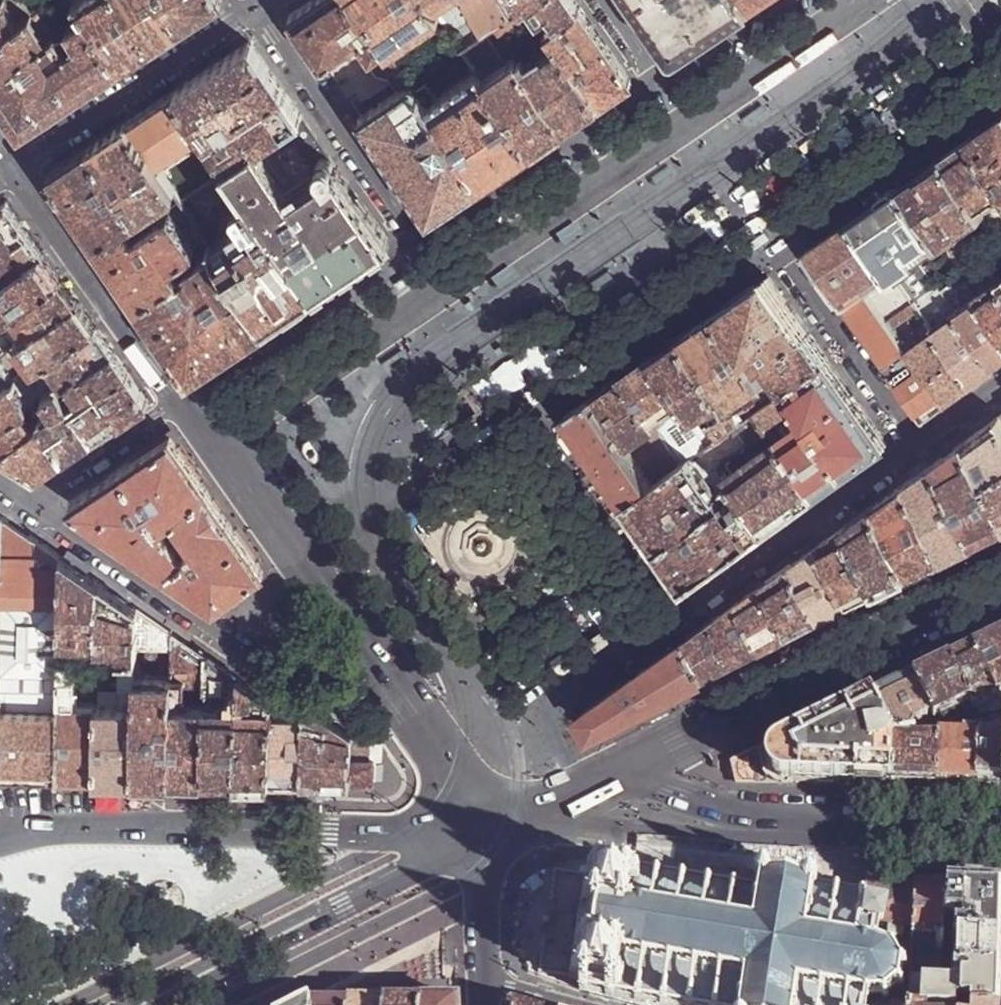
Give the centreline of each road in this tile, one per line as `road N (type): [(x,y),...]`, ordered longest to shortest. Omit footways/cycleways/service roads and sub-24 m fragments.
road 1 (residential): [(220,440),(877,0)]
road 2 (residential): [(578,790),(549,730),(565,691),(914,445)]
road 3 (tertiary): [(490,832),(53,830),(0,845)]
road 4 (secondary): [(620,770),(1000,582)]
road 5 (residential): [(368,648),(338,669),(293,676),(27,498)]
road 6 (tertiary): [(159,1004),(490,832)]
road 7 (residential): [(9,173),(258,8)]
road 8 (residential): [(661,85),(420,246)]
road 9 (residential): [(420,246),(258,8)]
road 10 (secondary): [(9,173),(172,407)]
road 11 (tertiary): [(490,832),(699,842),(763,833)]
road 12 (residential): [(778,249),(1000,103)]
road 13 (secondary): [(220,440),(368,648)]
road 14 (residential): [(914,445),(778,249)]
road 15 (tertiary): [(1000,841),(763,833)]
road 16 (secondary): [(368,648),(490,832)]
road 17 (residential): [(172,407),(27,498)]
road 18 (tertiary): [(763,833),(620,770)]
road 19 (residential): [(788,0),(661,85)]
road 20 (residential): [(490,832),(485,981)]

